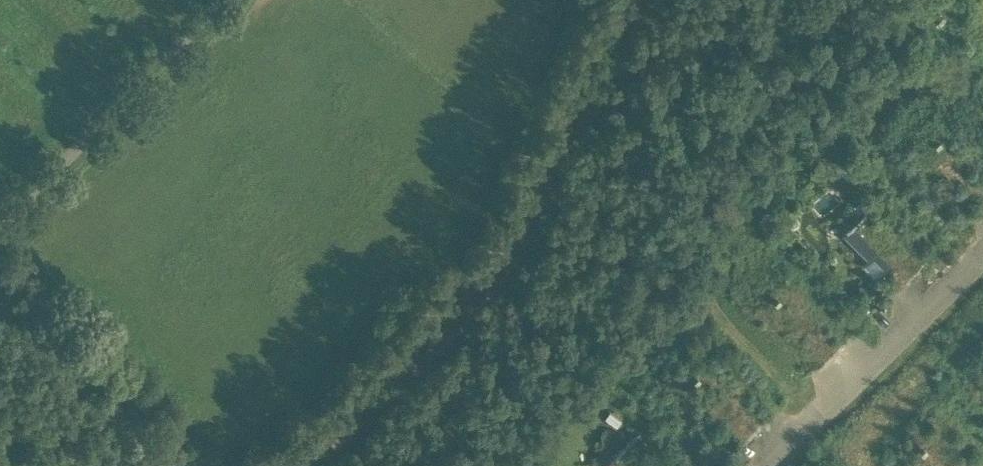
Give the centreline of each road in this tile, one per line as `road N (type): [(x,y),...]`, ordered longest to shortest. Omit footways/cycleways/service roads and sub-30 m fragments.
road 1 (unclassified): [(982,248),(759,465)]
road 2 (unclassified): [(207,0),(0,204)]

